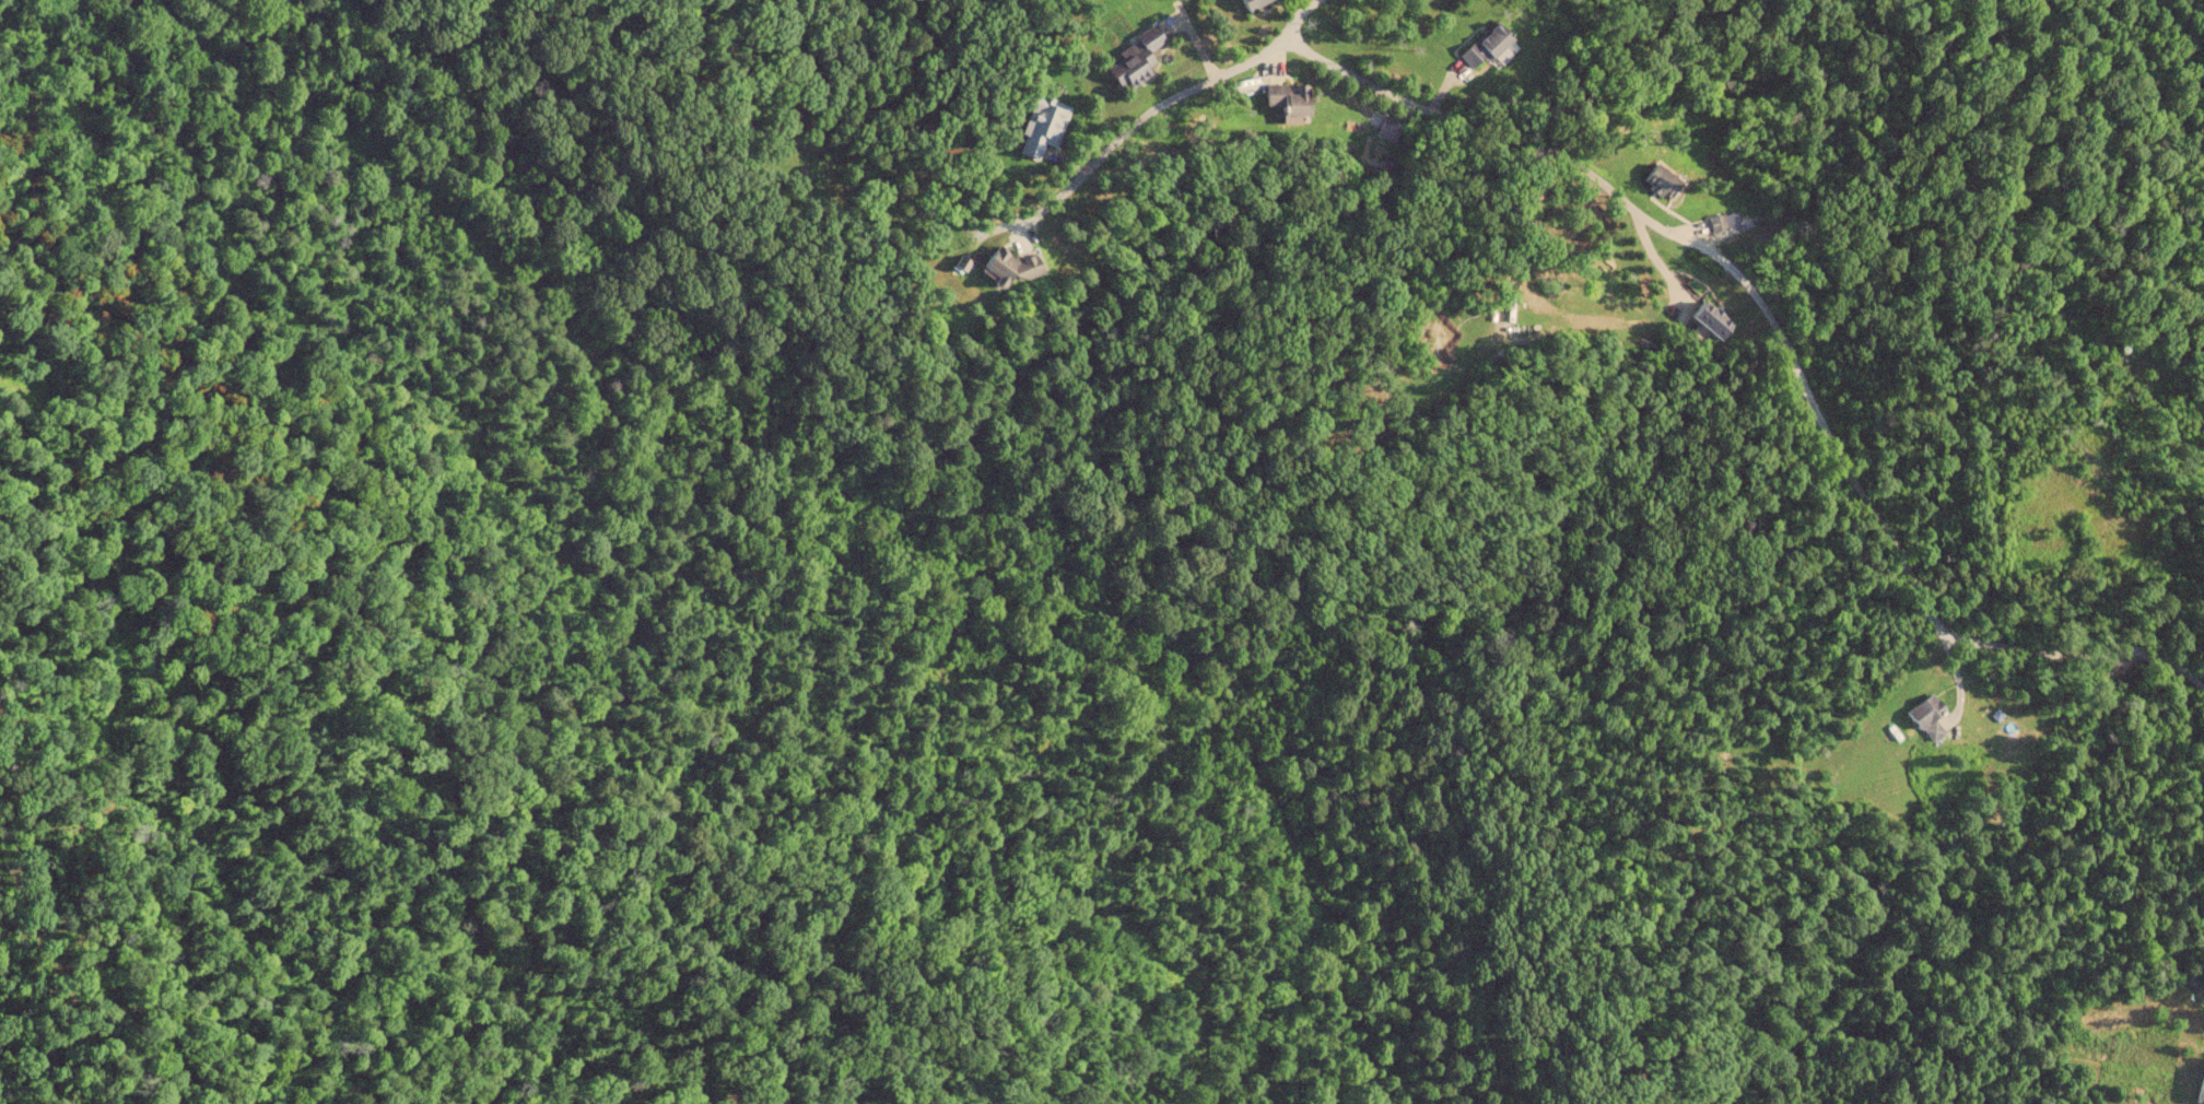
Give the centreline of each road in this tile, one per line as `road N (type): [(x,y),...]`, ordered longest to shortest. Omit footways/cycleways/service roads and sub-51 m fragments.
road 1 (residential): [(1280,31),(1322,68),(1557,160),(1748,287),(1852,482),(1938,621),(2077,658),(2131,655),(2203,686)]

